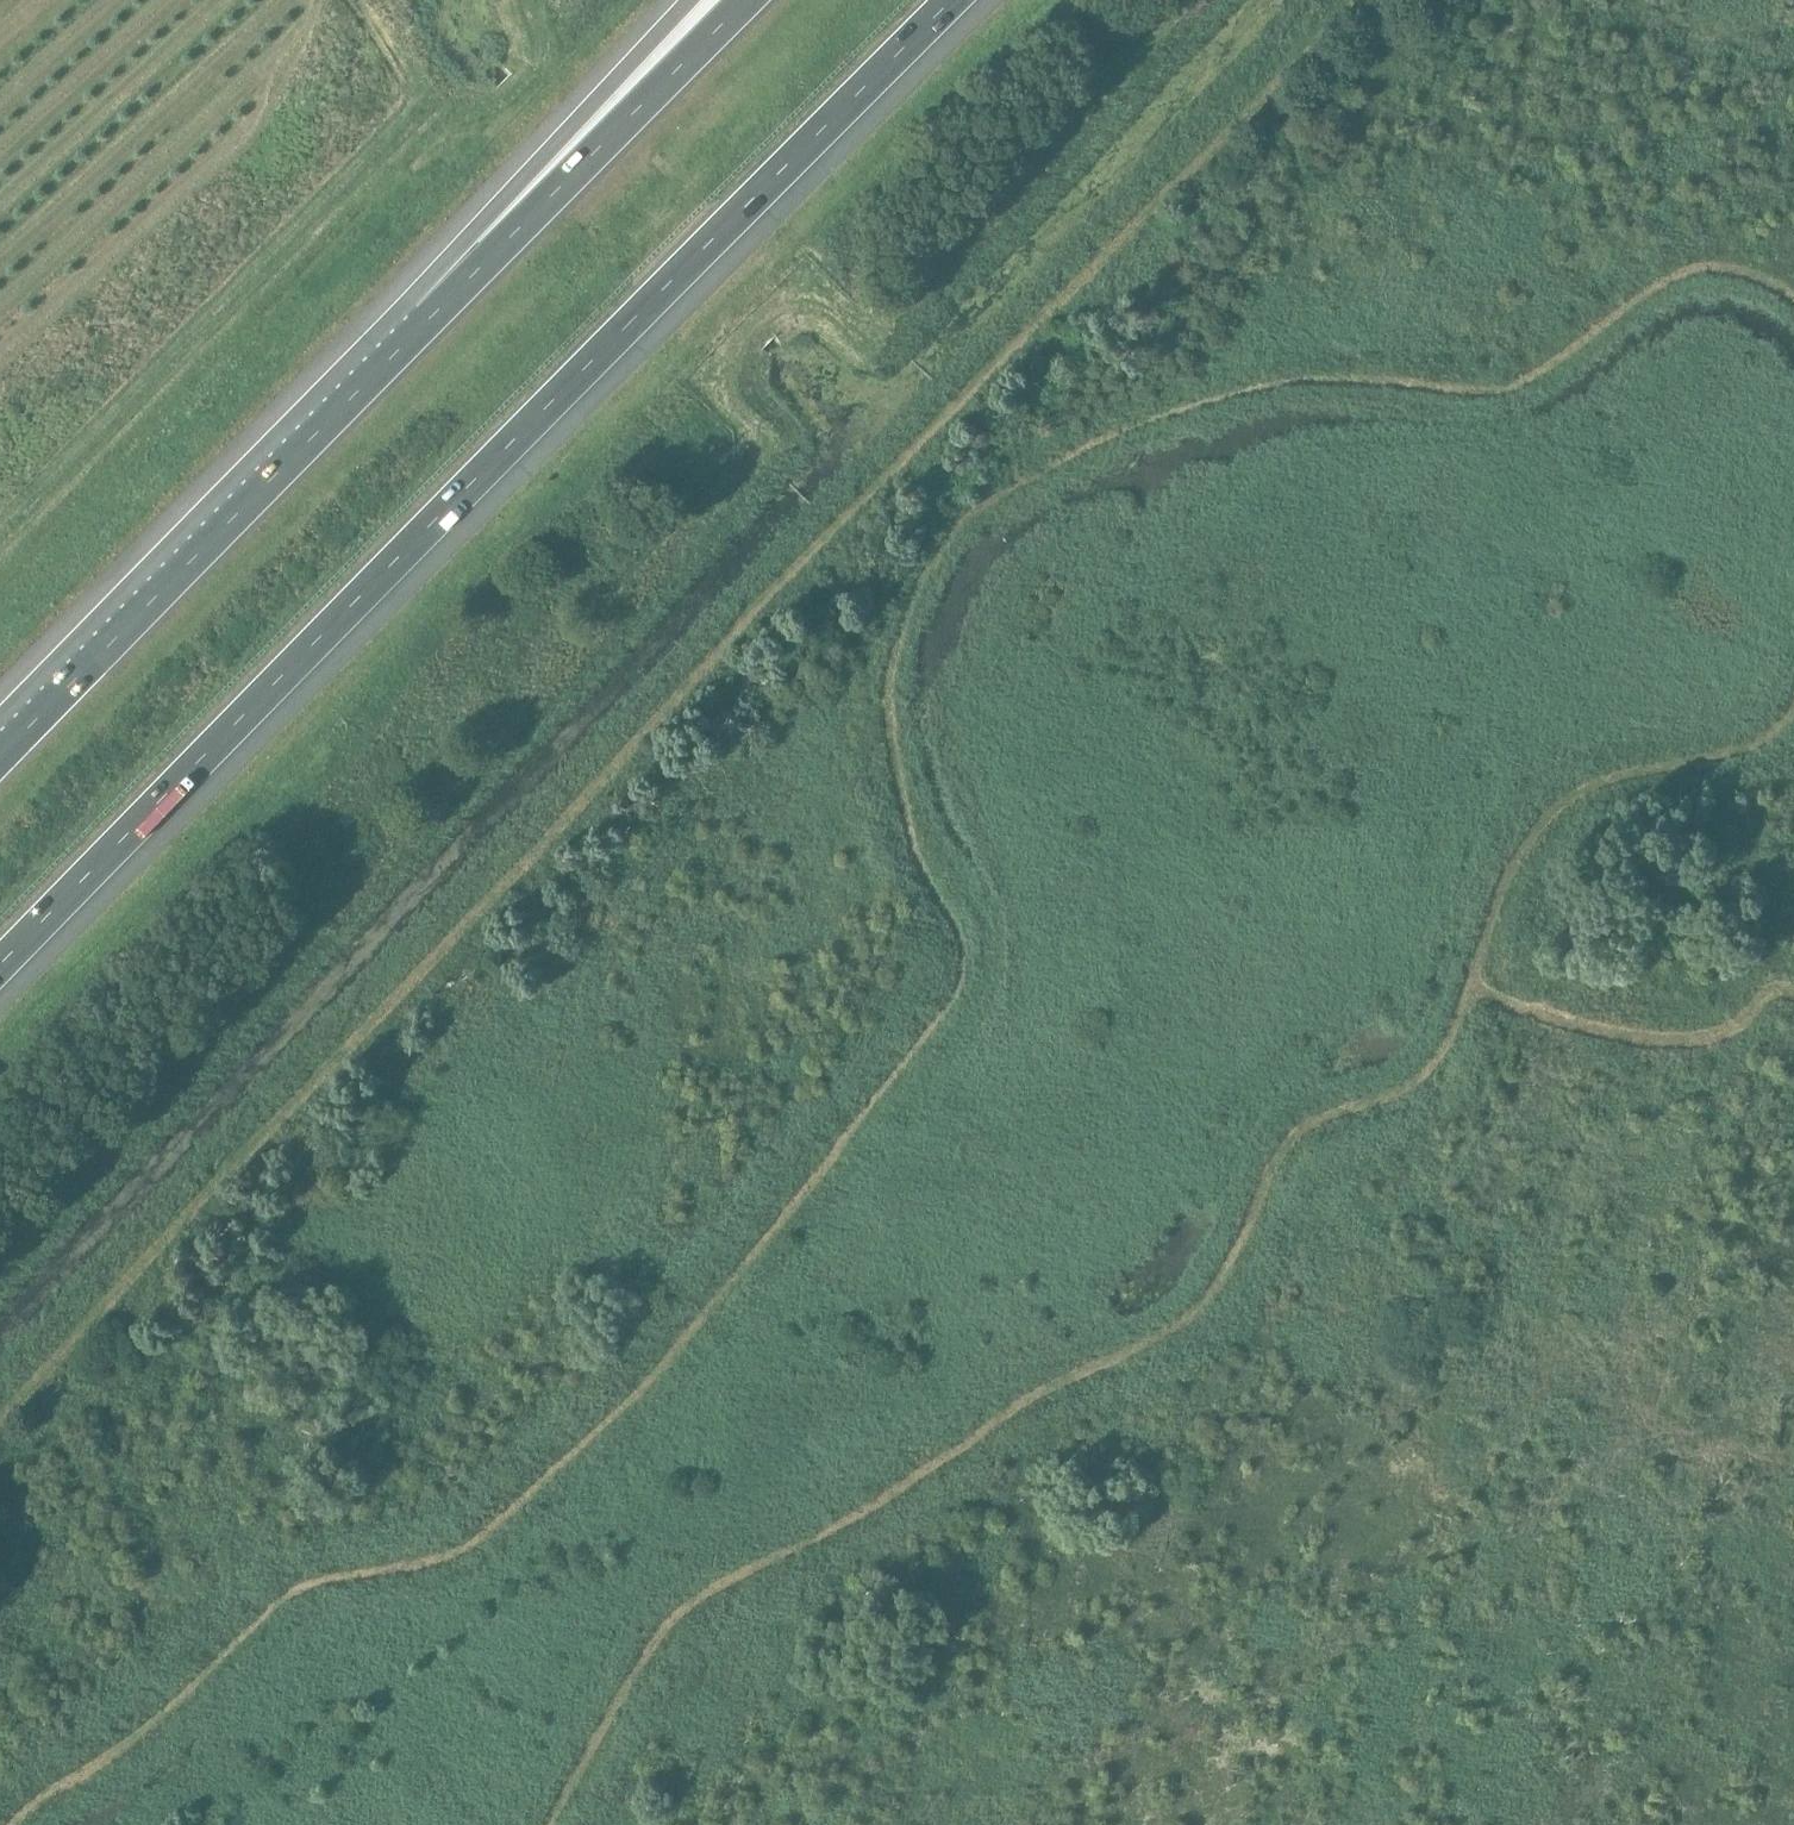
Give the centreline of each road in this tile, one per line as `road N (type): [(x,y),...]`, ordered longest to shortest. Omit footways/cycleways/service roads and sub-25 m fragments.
road 1 (track): [(0,1421),(1353,0)]
road 2 (motorway): [(0,970),(951,0)]
road 3 (motorway): [(426,324),(0,758)]
road 4 (motorway): [(749,0),(426,324)]
road 5 (motorway): [(696,0),(426,324)]

